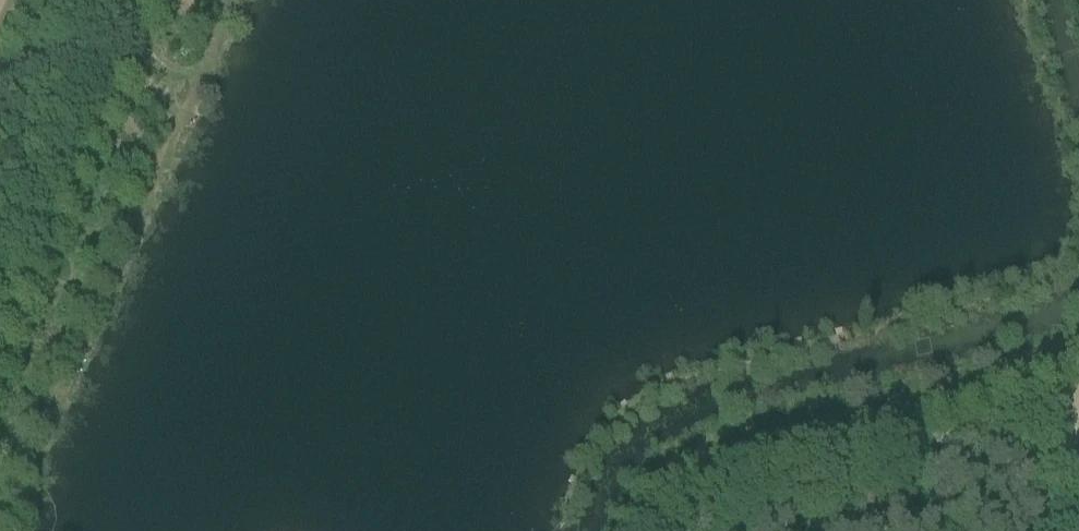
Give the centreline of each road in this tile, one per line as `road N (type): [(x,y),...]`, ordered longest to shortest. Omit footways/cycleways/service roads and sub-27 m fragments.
road 1 (track): [(1071,386),(731,459),(676,484),(656,530)]

